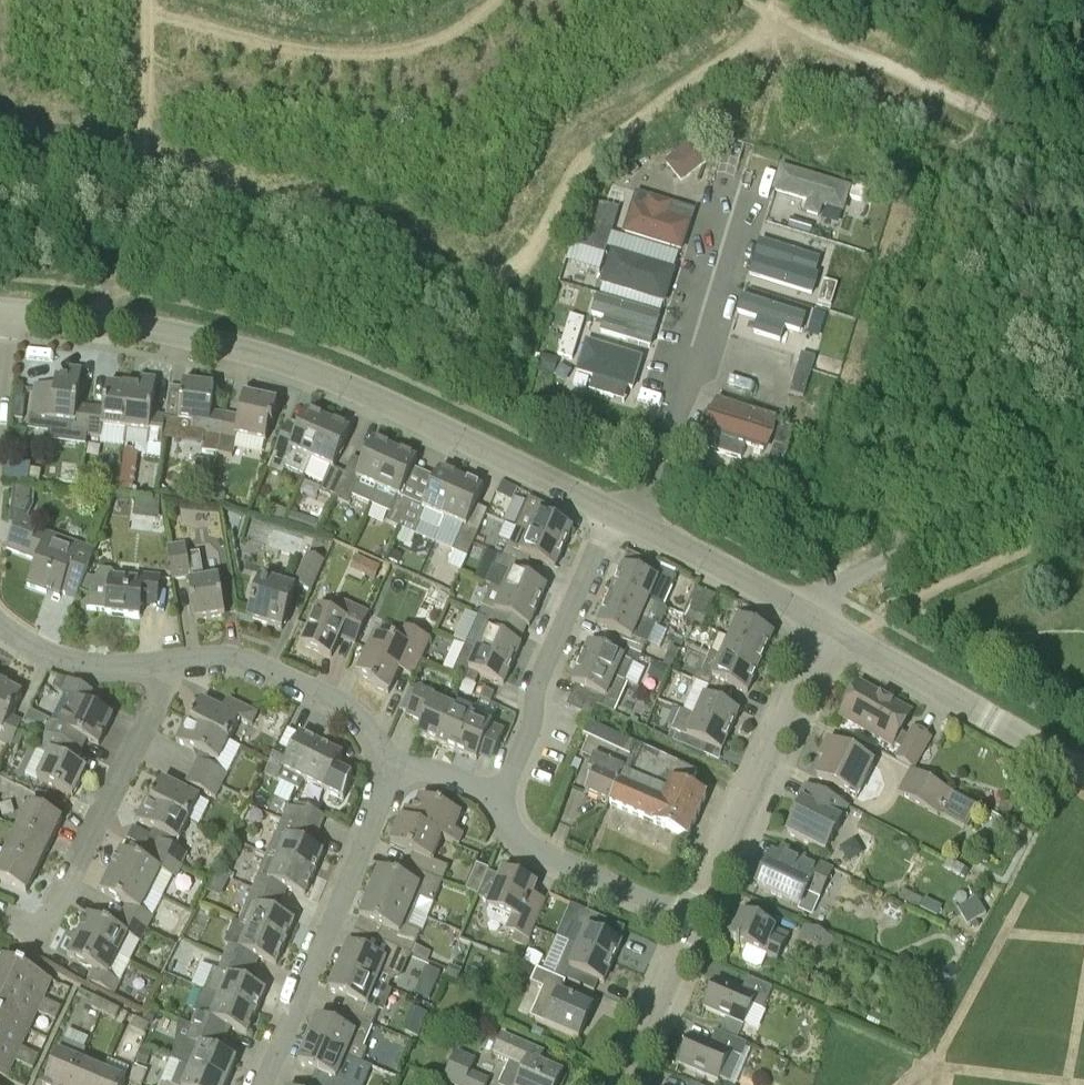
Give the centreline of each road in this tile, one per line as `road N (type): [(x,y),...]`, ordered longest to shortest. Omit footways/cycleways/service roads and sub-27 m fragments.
road 1 (track): [(137,167),(356,233),(457,275),(490,274),(517,256),(579,163),(776,17)]
road 2 (tertiary): [(613,513),(285,360),(122,321),(7,310)]
road 3 (track): [(490,0),(464,23),(397,53),(289,49),(148,17)]
road 4 (residential): [(0,920),(43,938),(166,688),(165,661)]
road 5 (track): [(1083,168),(776,17)]
road 6 (residential): [(263,1084),(377,811),(385,774)]
road 7 (track): [(147,0),(135,182),(119,267),(97,317)]
road 8 (residential): [(691,918),(829,626)]
road 9 (residential): [(498,802),(532,719),(536,683),(613,513)]
road 10 (track): [(811,615),(826,590),(1068,466)]
road 11 (tertiary): [(1083,770),(829,626)]
road 12 (residential): [(385,774),(369,726),(347,706),(232,655),(165,661)]
road 13 (tertiary): [(829,626),(613,513)]
road 14 (residential): [(691,918),(549,859),(516,834),(498,802)]
road 15 (track): [(1083,524),(905,602)]
road 16 (residential): [(620,1084),(691,918)]
road 17 (residential): [(165,661),(76,663),(0,623)]
road 18 (track): [(0,116),(137,168)]
road 19 (residential): [(498,802),(423,767),(385,774)]

